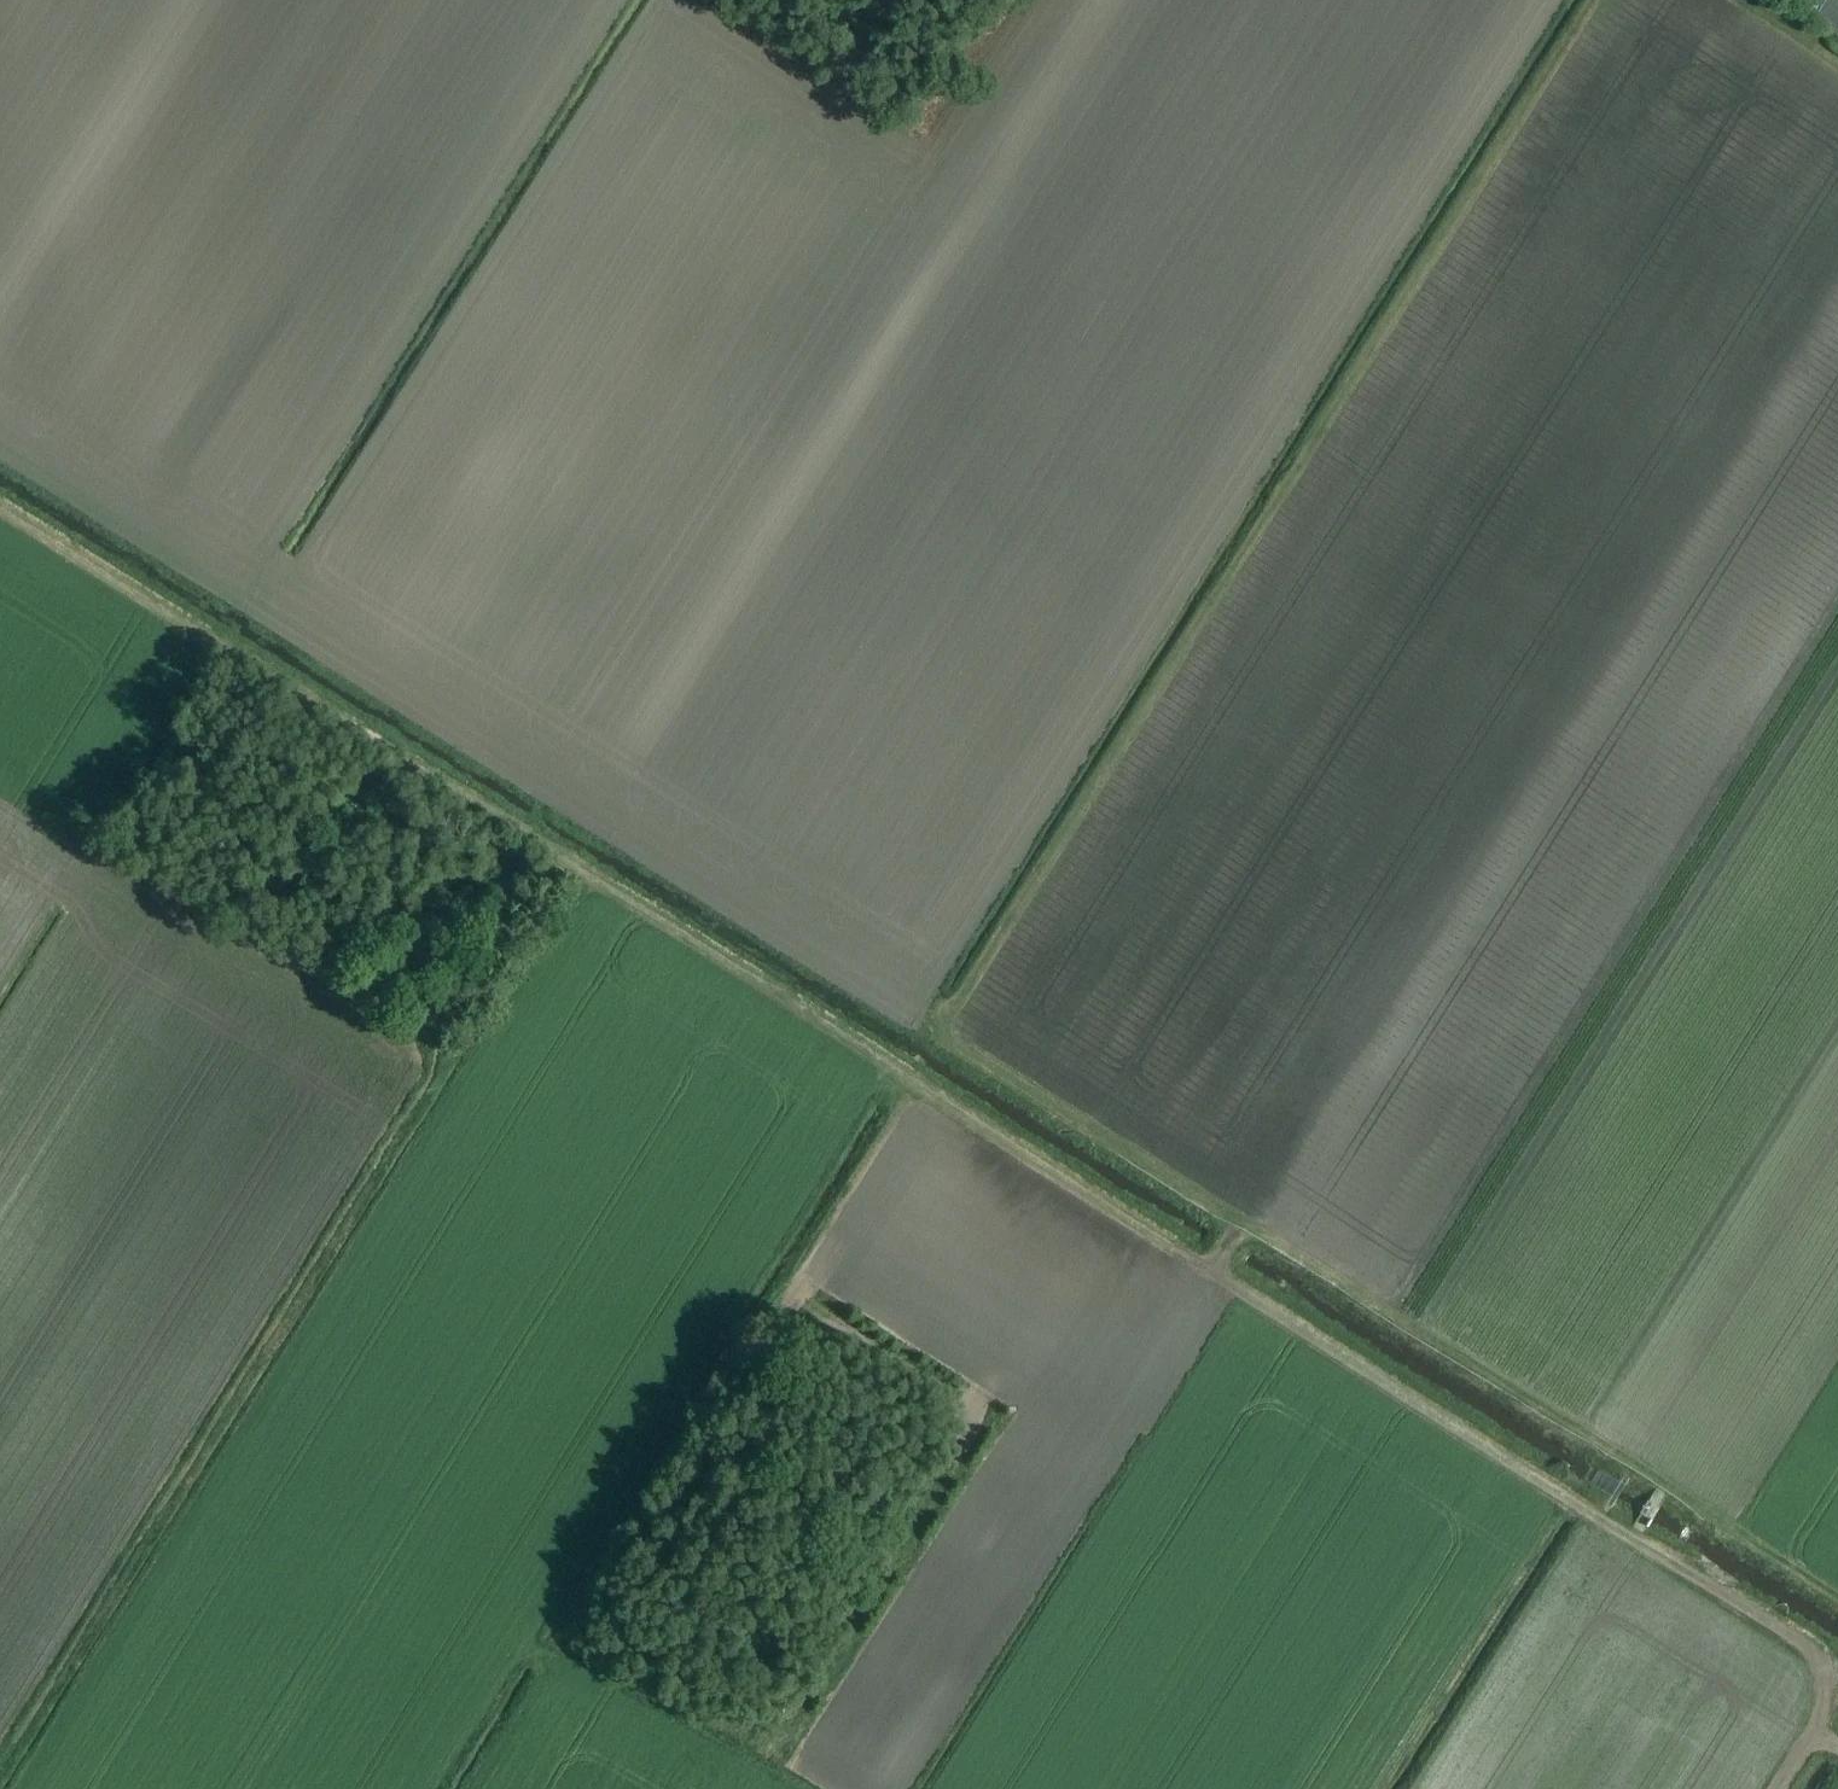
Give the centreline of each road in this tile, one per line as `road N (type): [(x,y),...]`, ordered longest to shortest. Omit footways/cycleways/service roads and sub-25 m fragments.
road 1 (track): [(1212,1272),(0,499)]
road 2 (track): [(1781,1788),(1828,1697),(1823,1670),(1805,1647),(1212,1272),(1234,1239)]
road 3 (track): [(1837,1608),(1254,1236),(1234,1239)]

